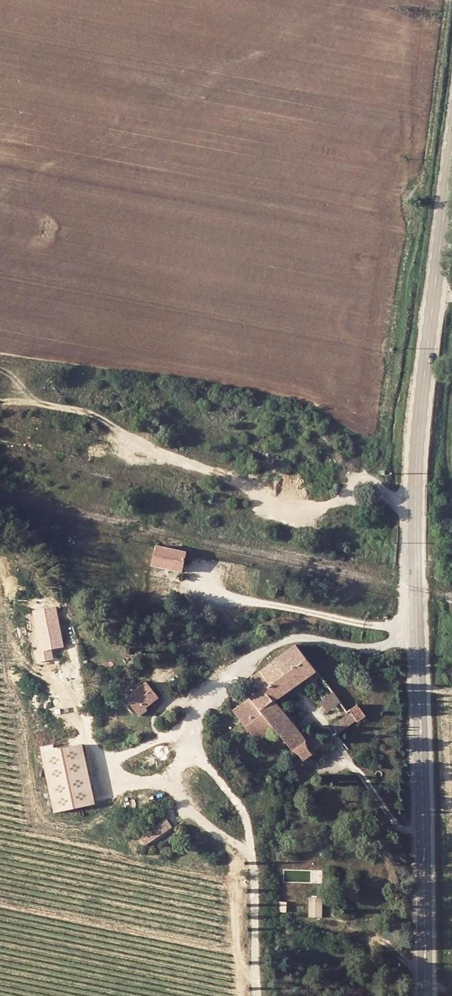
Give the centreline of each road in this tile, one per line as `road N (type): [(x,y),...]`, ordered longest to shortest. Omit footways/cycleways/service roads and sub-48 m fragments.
road 1 (tertiary): [(451,165),(419,430),(414,554),(422,635),(424,995)]
road 2 (track): [(416,505),(362,478),(341,500),(290,505),(150,448),(94,414),(38,403)]

